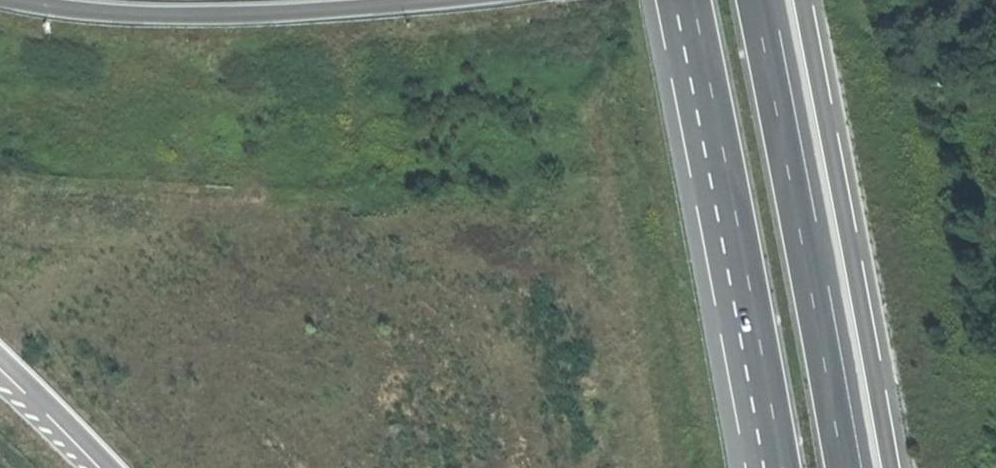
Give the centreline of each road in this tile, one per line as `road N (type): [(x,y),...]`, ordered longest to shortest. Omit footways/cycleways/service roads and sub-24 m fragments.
road 1 (motorway): [(846,467),(755,0)]
road 2 (motorway): [(890,467),(802,0)]
road 3 (motorway): [(693,0),(781,467)]
road 4 (motorway): [(1,0),(79,12),(199,14),(427,0)]
road 5 (motorway): [(0,357),(111,467)]

